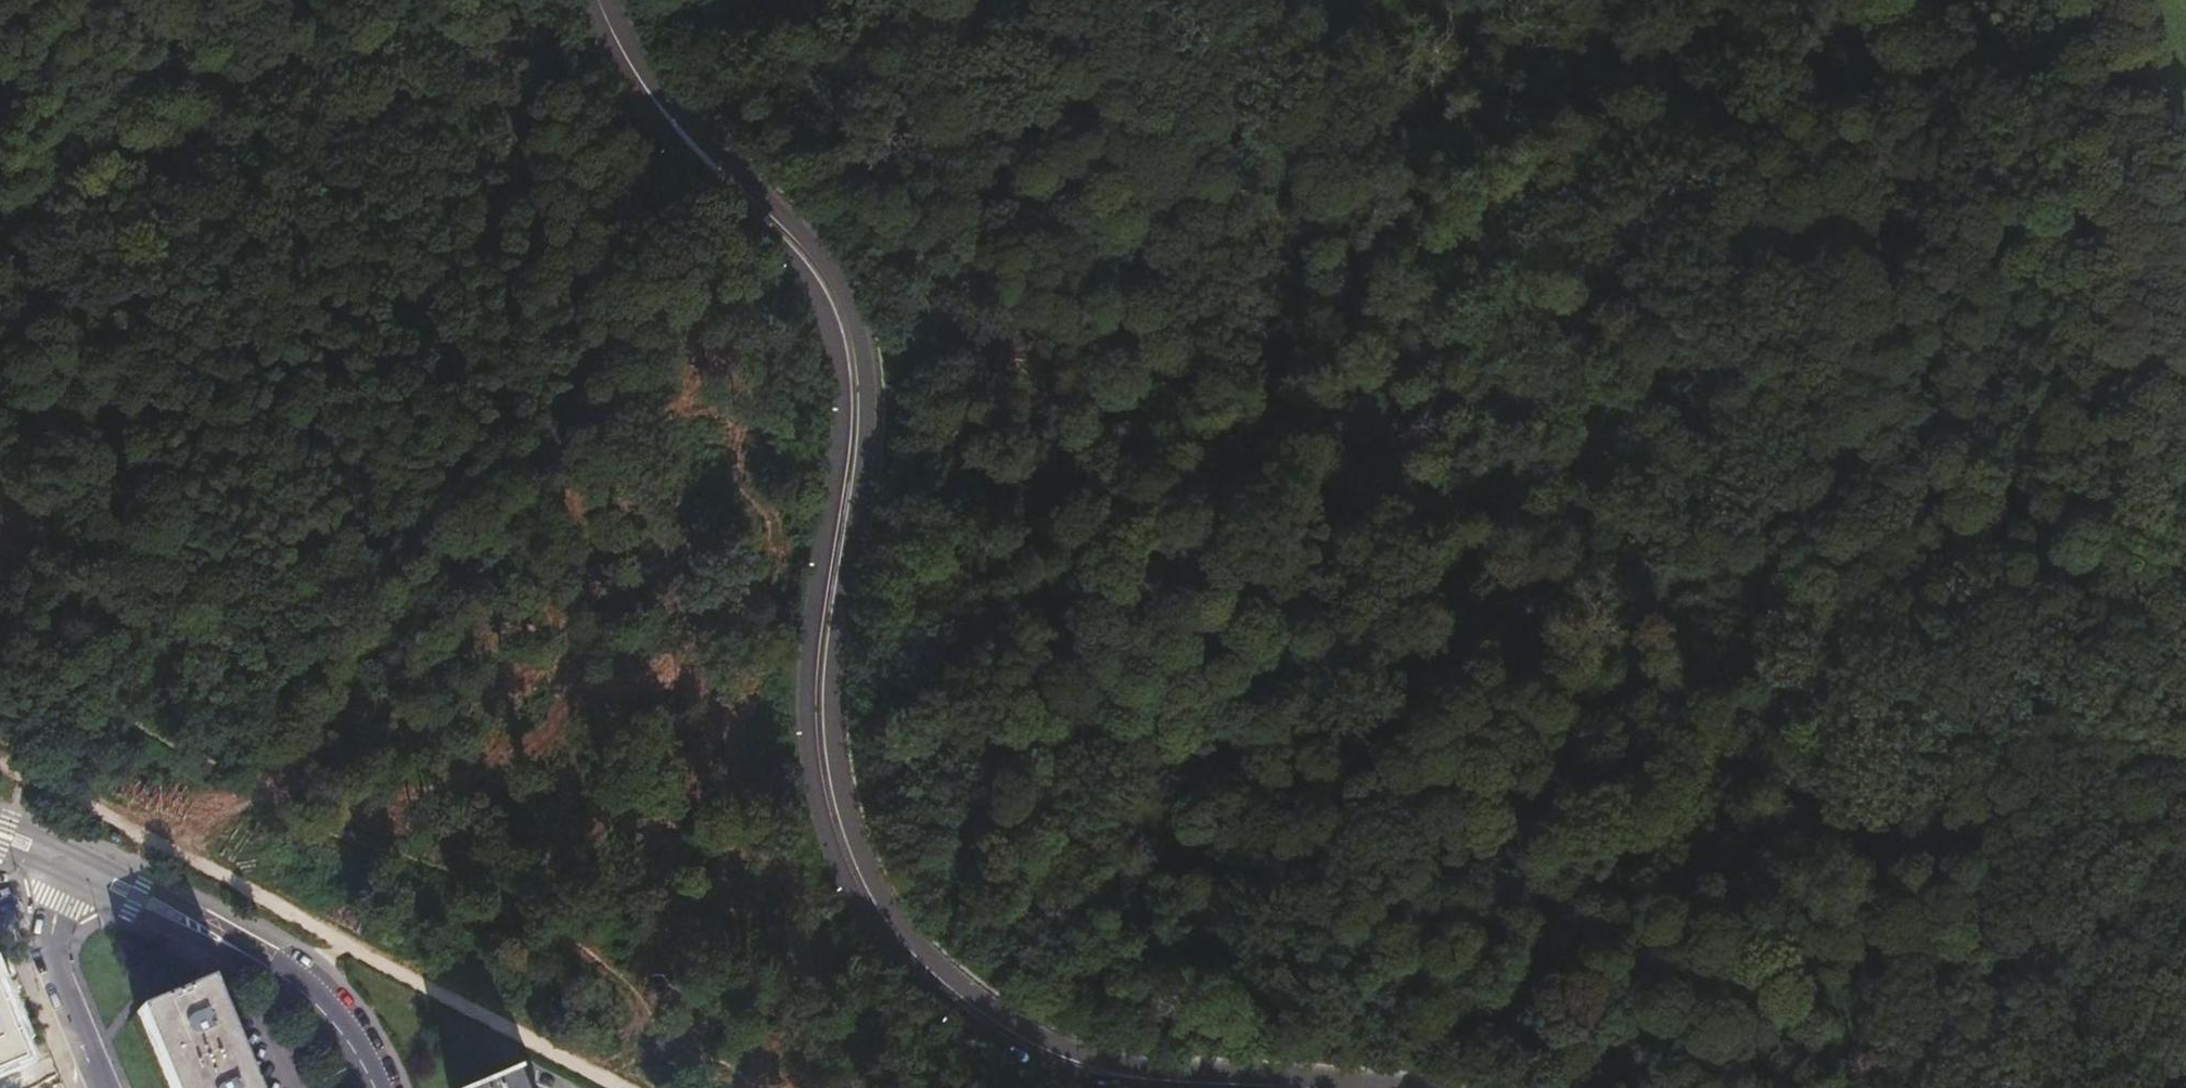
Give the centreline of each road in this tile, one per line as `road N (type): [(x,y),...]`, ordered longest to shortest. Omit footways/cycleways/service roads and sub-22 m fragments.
road 1 (secondary): [(598,0),(652,96),(794,242),(843,317),(856,409),(824,636),(821,736),(843,841),(872,906),(938,981),(1052,1053),(1142,1078),(1314,1087)]
road 2 (track): [(0,770),(615,1087)]
road 3 (track): [(2074,0),(2185,658)]
road 4 (residential): [(70,866),(291,983),(334,1021),(374,1087)]
road 5 (residential): [(106,1087),(54,961),(55,899),(70,866)]

